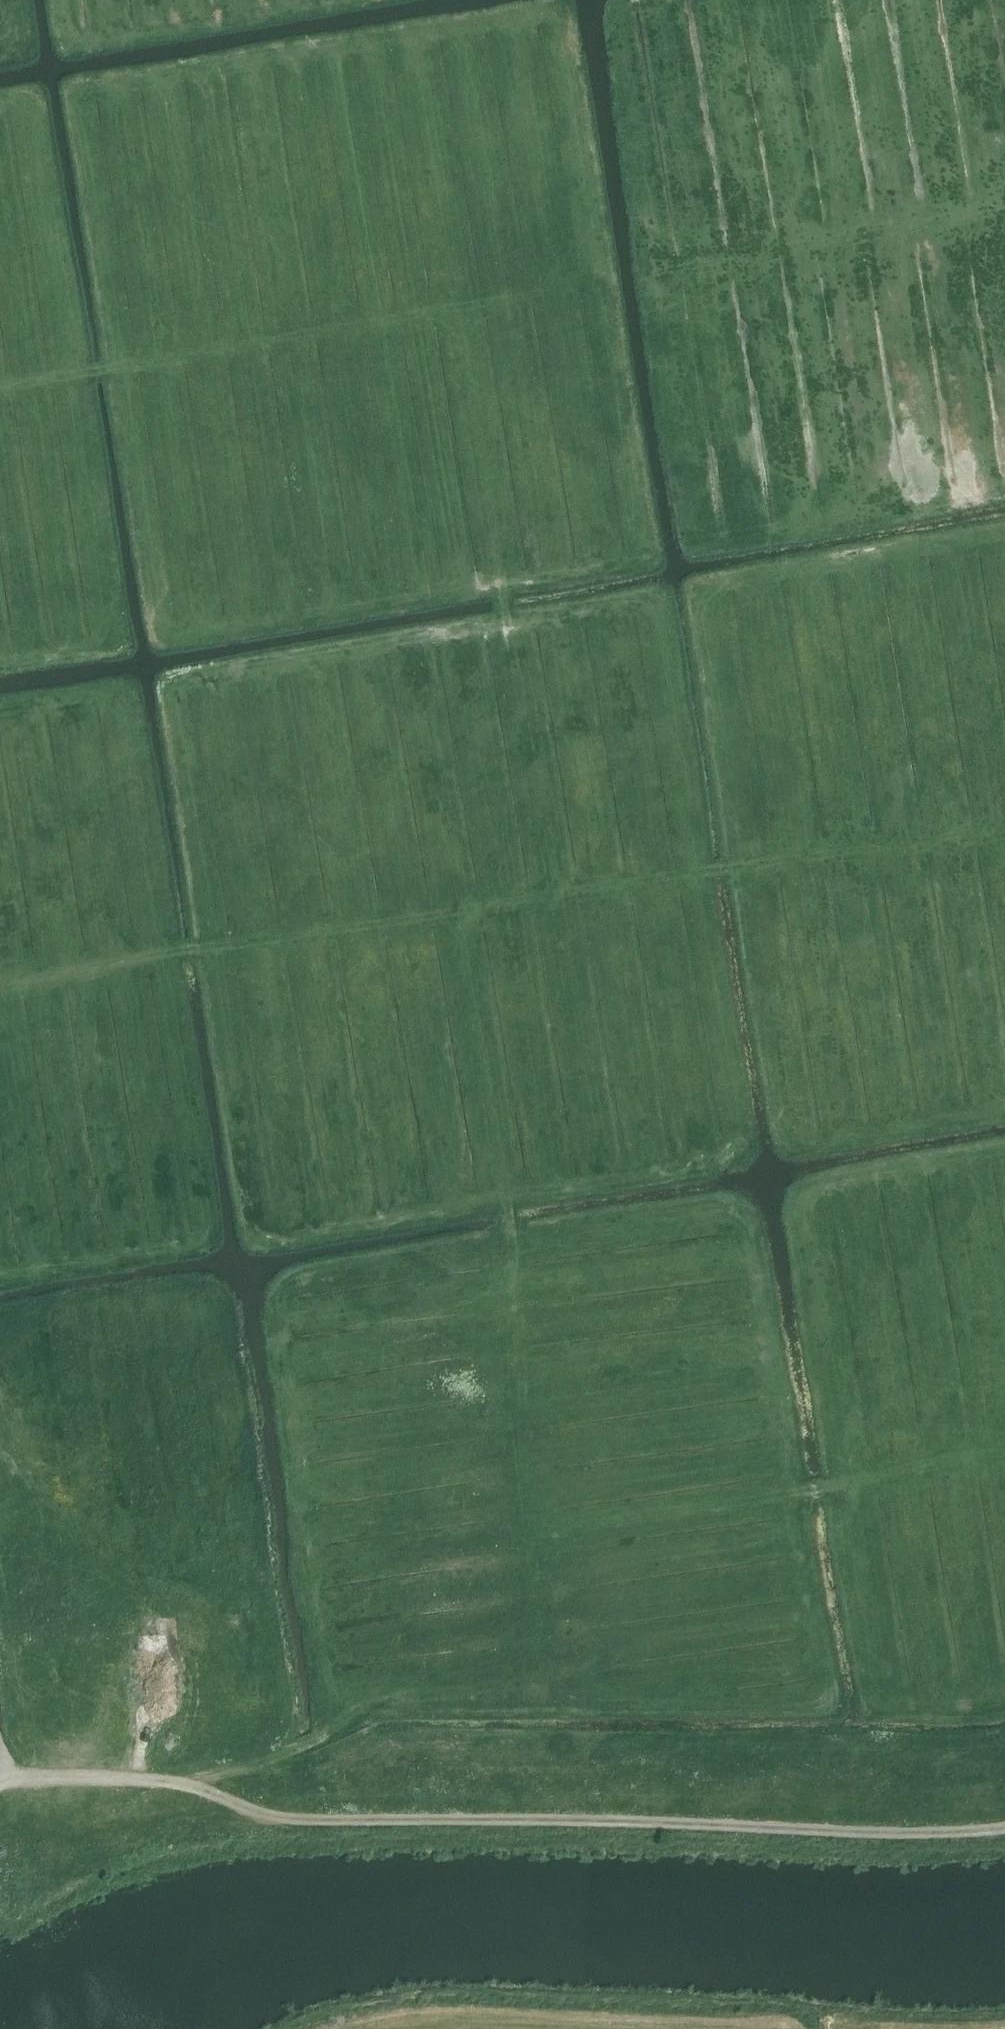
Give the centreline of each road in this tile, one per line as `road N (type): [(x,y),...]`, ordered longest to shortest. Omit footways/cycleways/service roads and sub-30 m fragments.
road 1 (track): [(10,1780),(171,1782),(304,1820),(1004,1828)]
road 2 (track): [(194,1787),(311,1744)]

